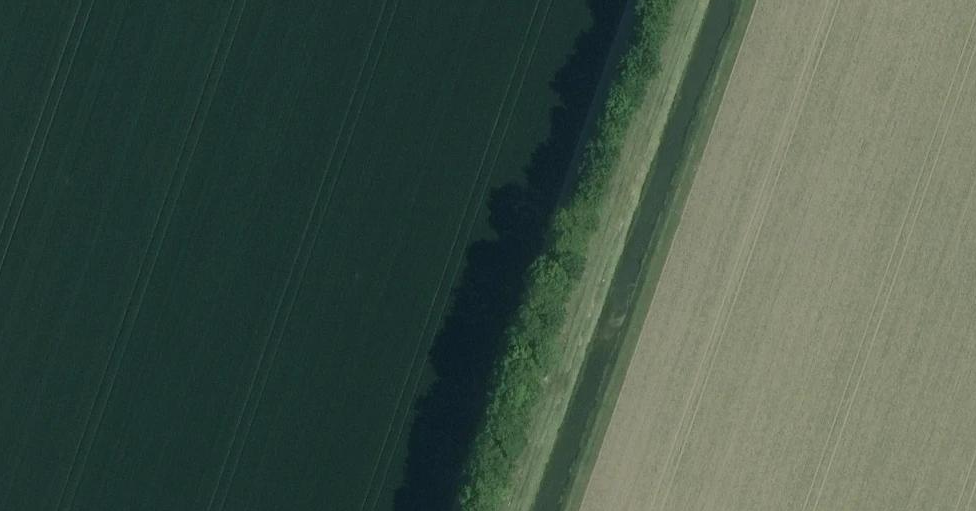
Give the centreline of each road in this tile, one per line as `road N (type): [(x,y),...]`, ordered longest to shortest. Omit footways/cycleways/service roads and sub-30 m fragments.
road 1 (unclassified): [(458,510),(636,0)]
road 2 (track): [(569,510),(747,0)]

